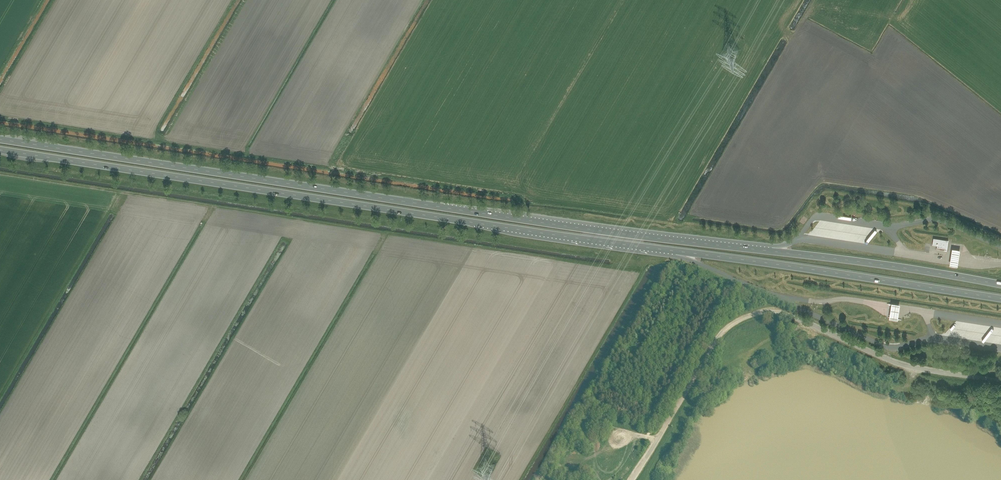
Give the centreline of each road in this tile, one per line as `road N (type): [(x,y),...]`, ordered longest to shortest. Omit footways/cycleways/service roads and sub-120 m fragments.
road 1 (trunk): [(769,251),(0,139)]
road 2 (trunk): [(0,150),(673,251)]
road 3 (unclassified): [(631,479),(719,335),(738,320),(778,310),(911,368),(940,372)]
road 4 (trunk): [(673,251),(1000,299)]
road 5 (trunk): [(1000,285),(769,251)]

